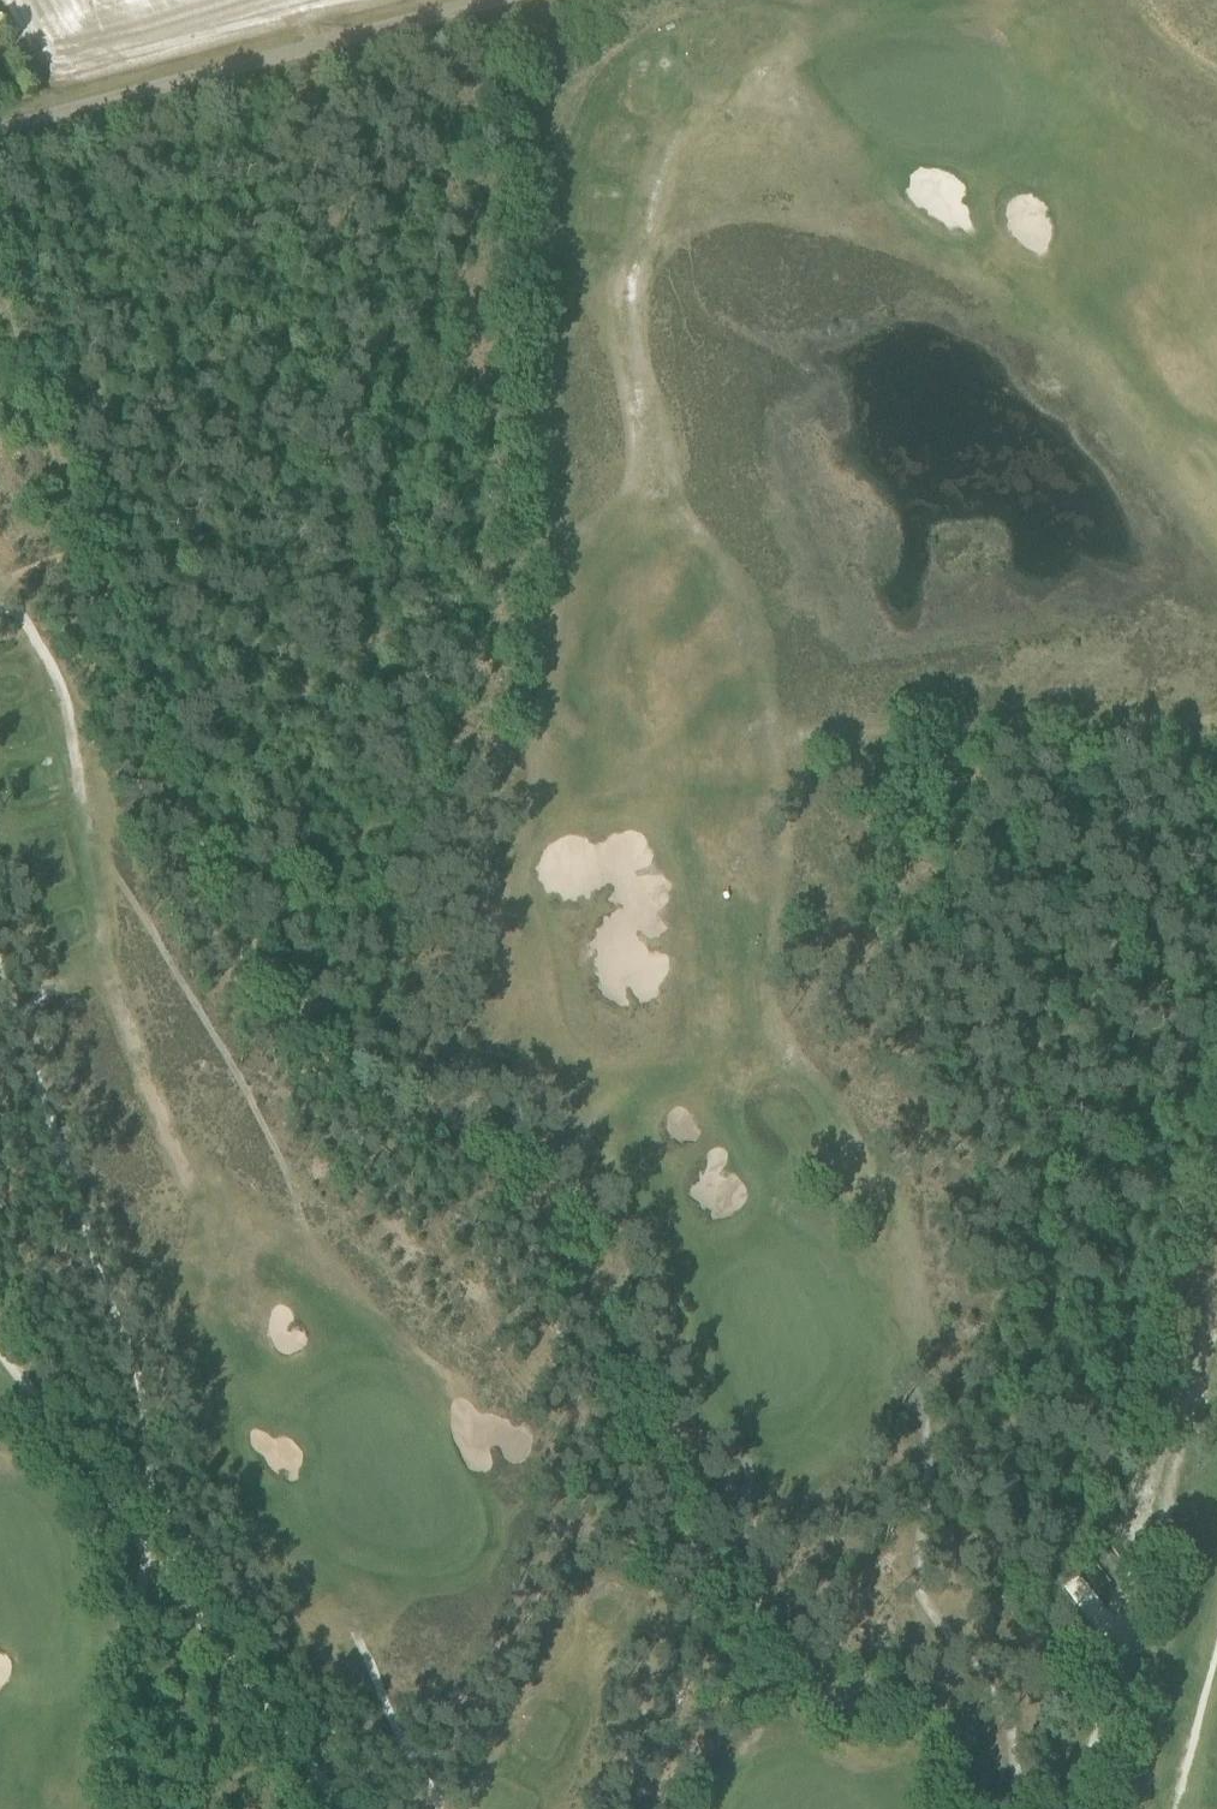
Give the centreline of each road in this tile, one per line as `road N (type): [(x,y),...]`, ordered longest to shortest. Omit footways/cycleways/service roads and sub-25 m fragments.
road 1 (track): [(1216,1227),(1061,1808)]
road 2 (unclassified): [(0,131),(495,0)]

